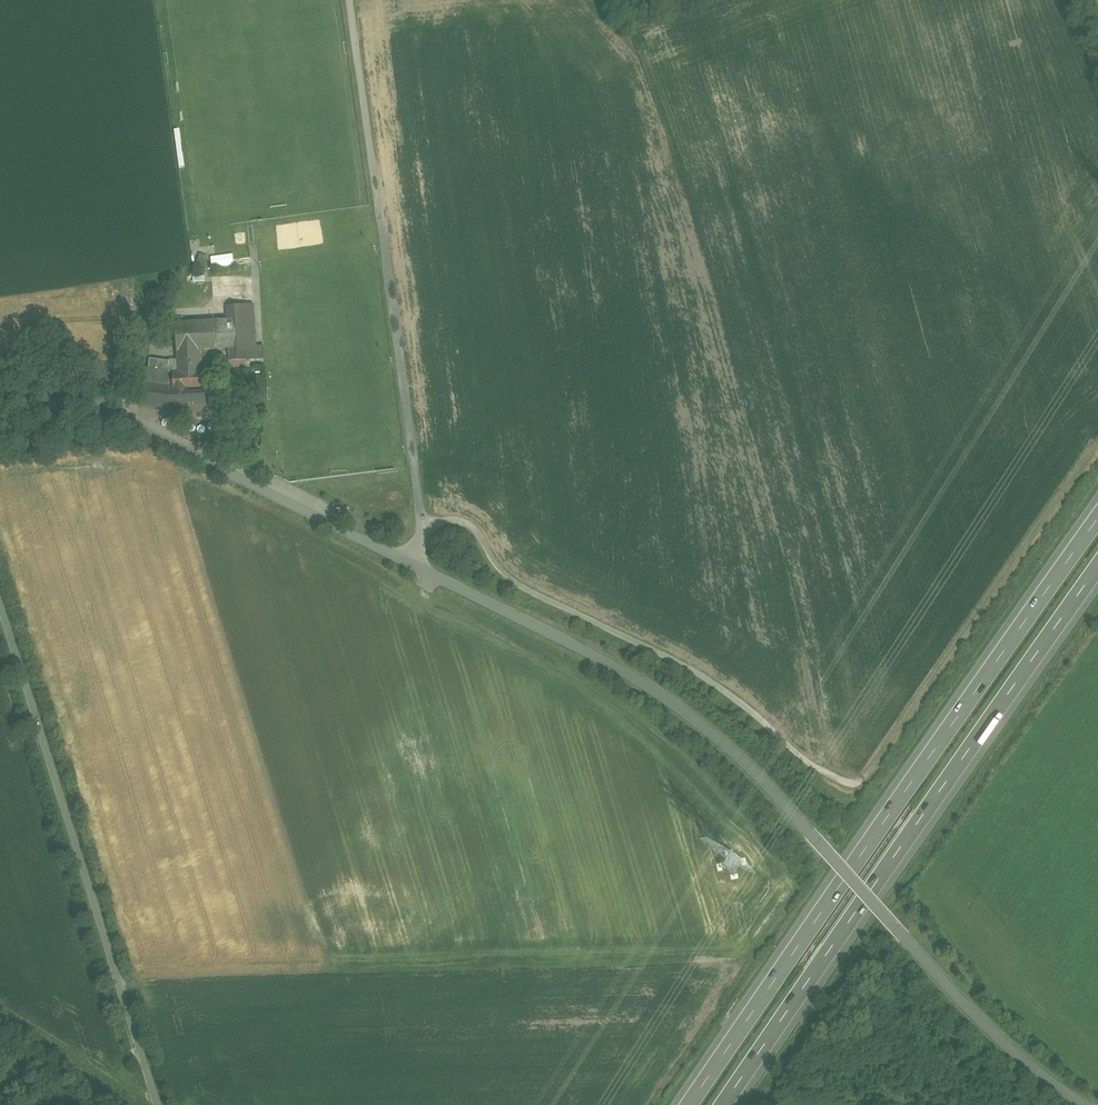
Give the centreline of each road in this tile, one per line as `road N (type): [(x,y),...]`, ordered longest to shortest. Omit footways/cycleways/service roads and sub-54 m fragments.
road 1 (unclassified): [(1087,1104),(970,1013),(799,821),(683,718),(410,562),(0,353)]
road 2 (motorway): [(1097,506),(684,1104)]
road 3 (motorway): [(729,1104),(1097,568)]
road 4 (track): [(410,562),(424,533),(423,502),(352,0)]
road 5 (unclassified): [(0,625),(154,1104)]

